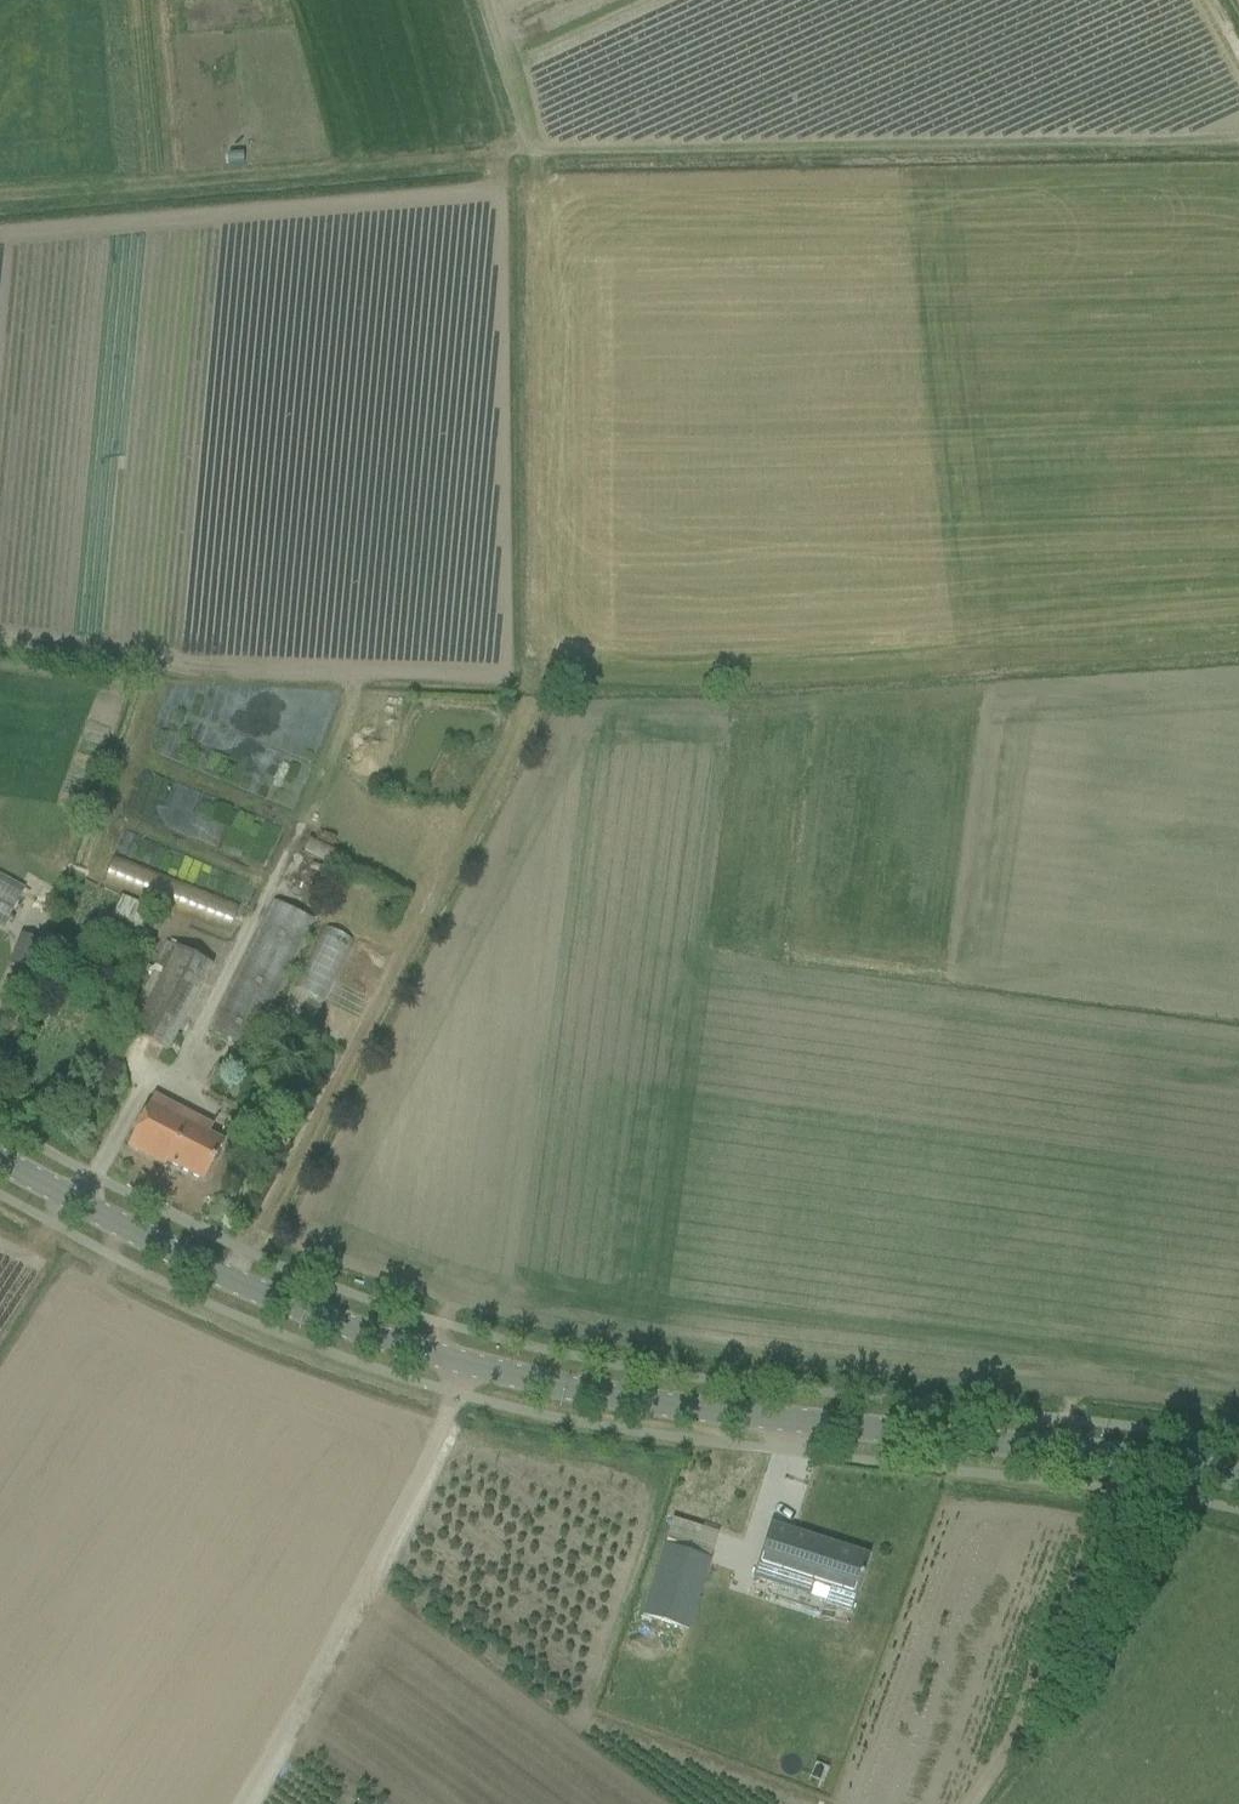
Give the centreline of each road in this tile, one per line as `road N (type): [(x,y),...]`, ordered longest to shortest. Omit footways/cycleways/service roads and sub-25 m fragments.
road 1 (tertiary): [(0,1158),(372,1338),(499,1377),(654,1406),(1158,1465),(1238,1488)]

